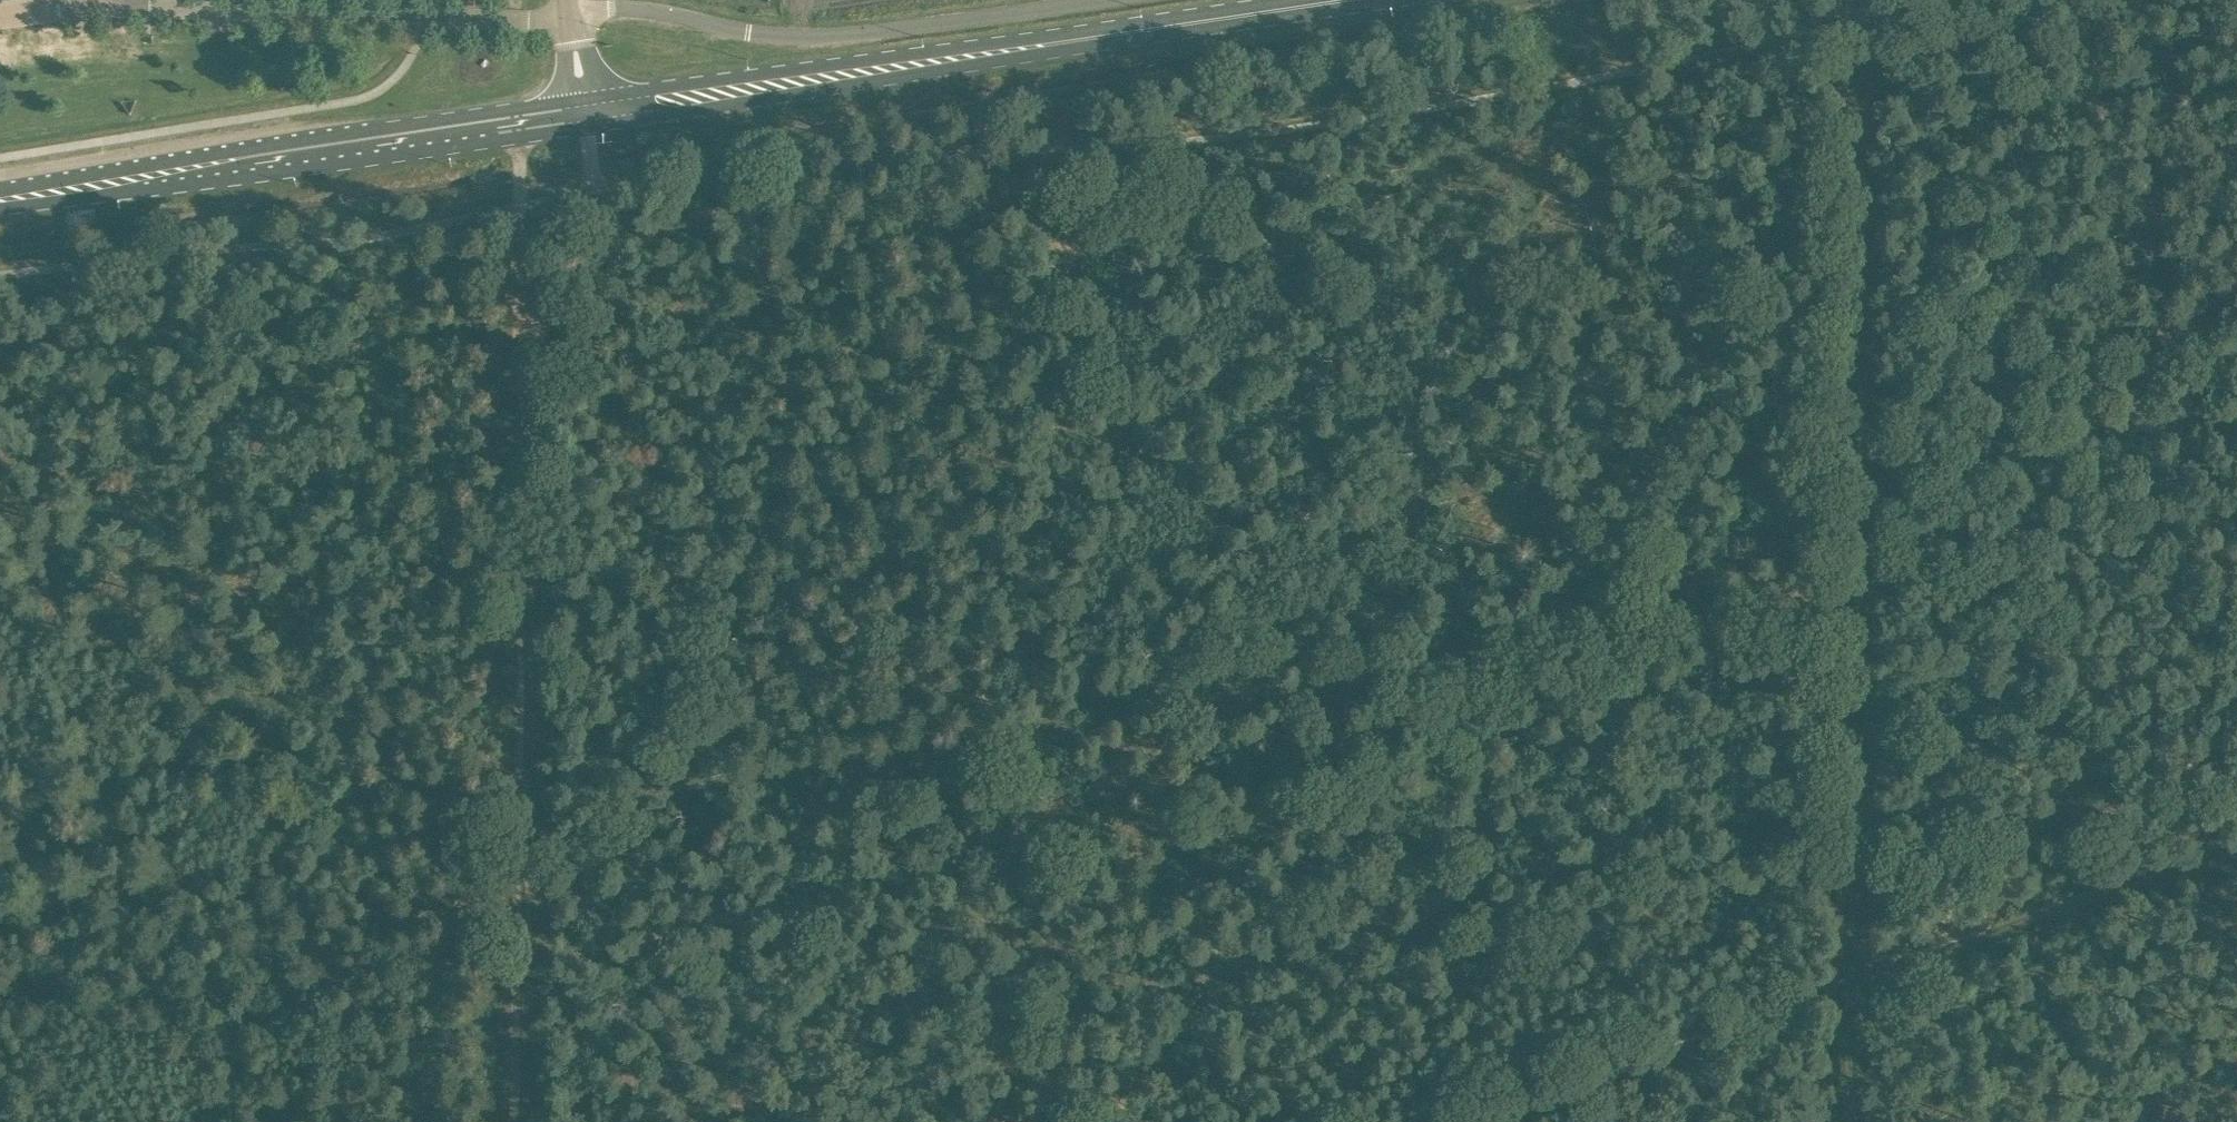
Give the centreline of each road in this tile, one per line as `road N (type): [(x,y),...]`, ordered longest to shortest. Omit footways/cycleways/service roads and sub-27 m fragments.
road 1 (primary): [(590,112),(1355,0)]
road 2 (track): [(519,820),(521,206),(512,123)]
road 3 (primary): [(0,199),(590,112)]
road 4 (track): [(1852,591),(1853,0)]
road 5 (track): [(1848,1121),(1852,591)]
road 6 (unclassified): [(1093,0),(793,37),(636,7),(569,18)]
road 7 (track): [(1996,927),(1549,1090)]
road 8 (unclassified): [(569,18),(113,1)]
road 9 (track): [(516,1121),(519,820)]
road 10 (track): [(2236,841),(1996,927)]

